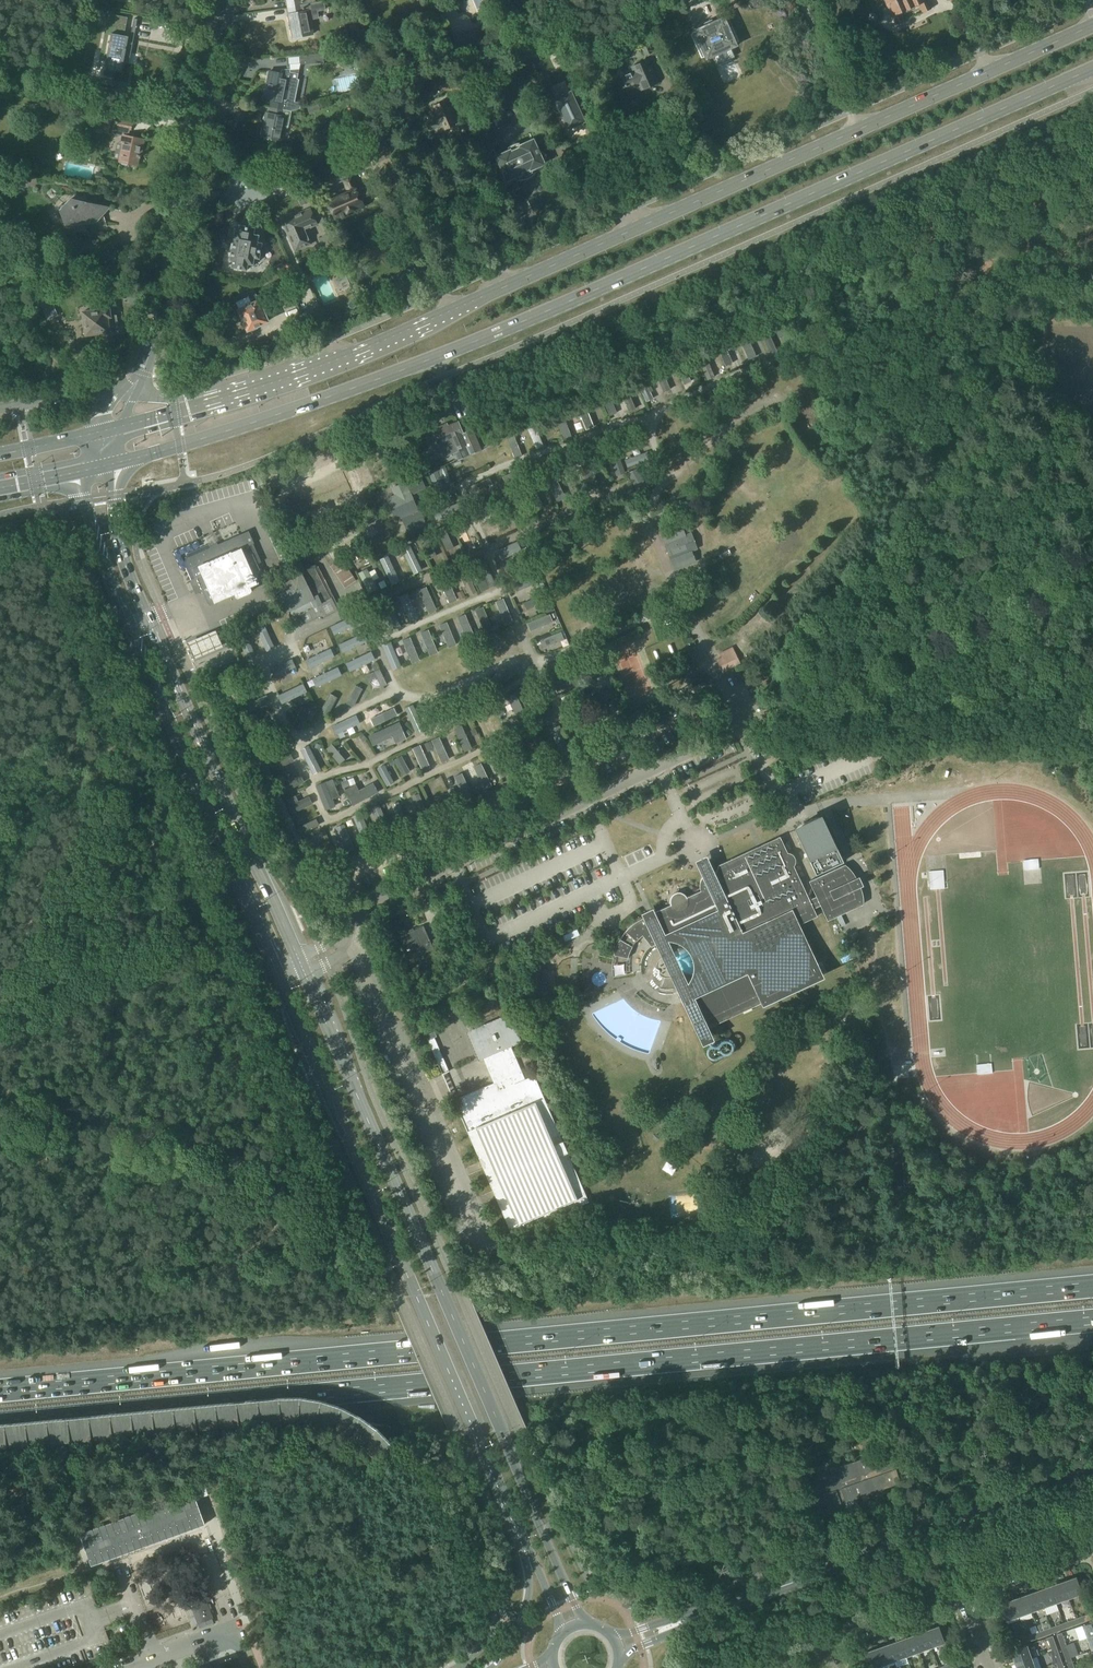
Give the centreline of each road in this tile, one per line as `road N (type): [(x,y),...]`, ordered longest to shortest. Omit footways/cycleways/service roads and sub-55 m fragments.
road 1 (motorway): [(0,1427),(1092,1321)]
road 2 (motorway): [(1092,1287),(0,1391)]
road 3 (primary): [(115,463),(323,400),(484,338),(1092,69)]
road 4 (track): [(0,626),(39,637),(79,667),(298,1194),(247,1255),(213,1274),(75,1287),(32,1267),(0,1283)]
road 5 (primary): [(1092,25),(326,364),(209,402)]
road 6 (secondary): [(588,1626),(300,964)]
road 7 (secondary): [(278,975),(523,1544)]
road 8 (secondary): [(86,470),(98,554),(278,975)]
road 9 (secondary): [(300,964),(124,562),(115,463)]
road 10 (tertiary): [(128,395),(149,356),(220,0)]
road 11 (secondary): [(1092,1475),(763,1593)]
road 12 (track): [(109,737),(94,797),(0,990)]
road 13 (residential): [(225,1616),(196,1532),(116,1557)]
road 14 (track): [(67,398),(0,250)]
road 15 (secondary): [(620,1662),(763,1593)]
road 16 (secondary): [(763,1593),(614,1639)]
road 17 (residential): [(823,1642),(959,1593)]
road 18 (secondary): [(523,1544),(527,1605),(492,1667)]
road 19 (residential): [(959,1593),(1080,1548)]
road 20 (unclassified): [(128,395),(0,409)]

